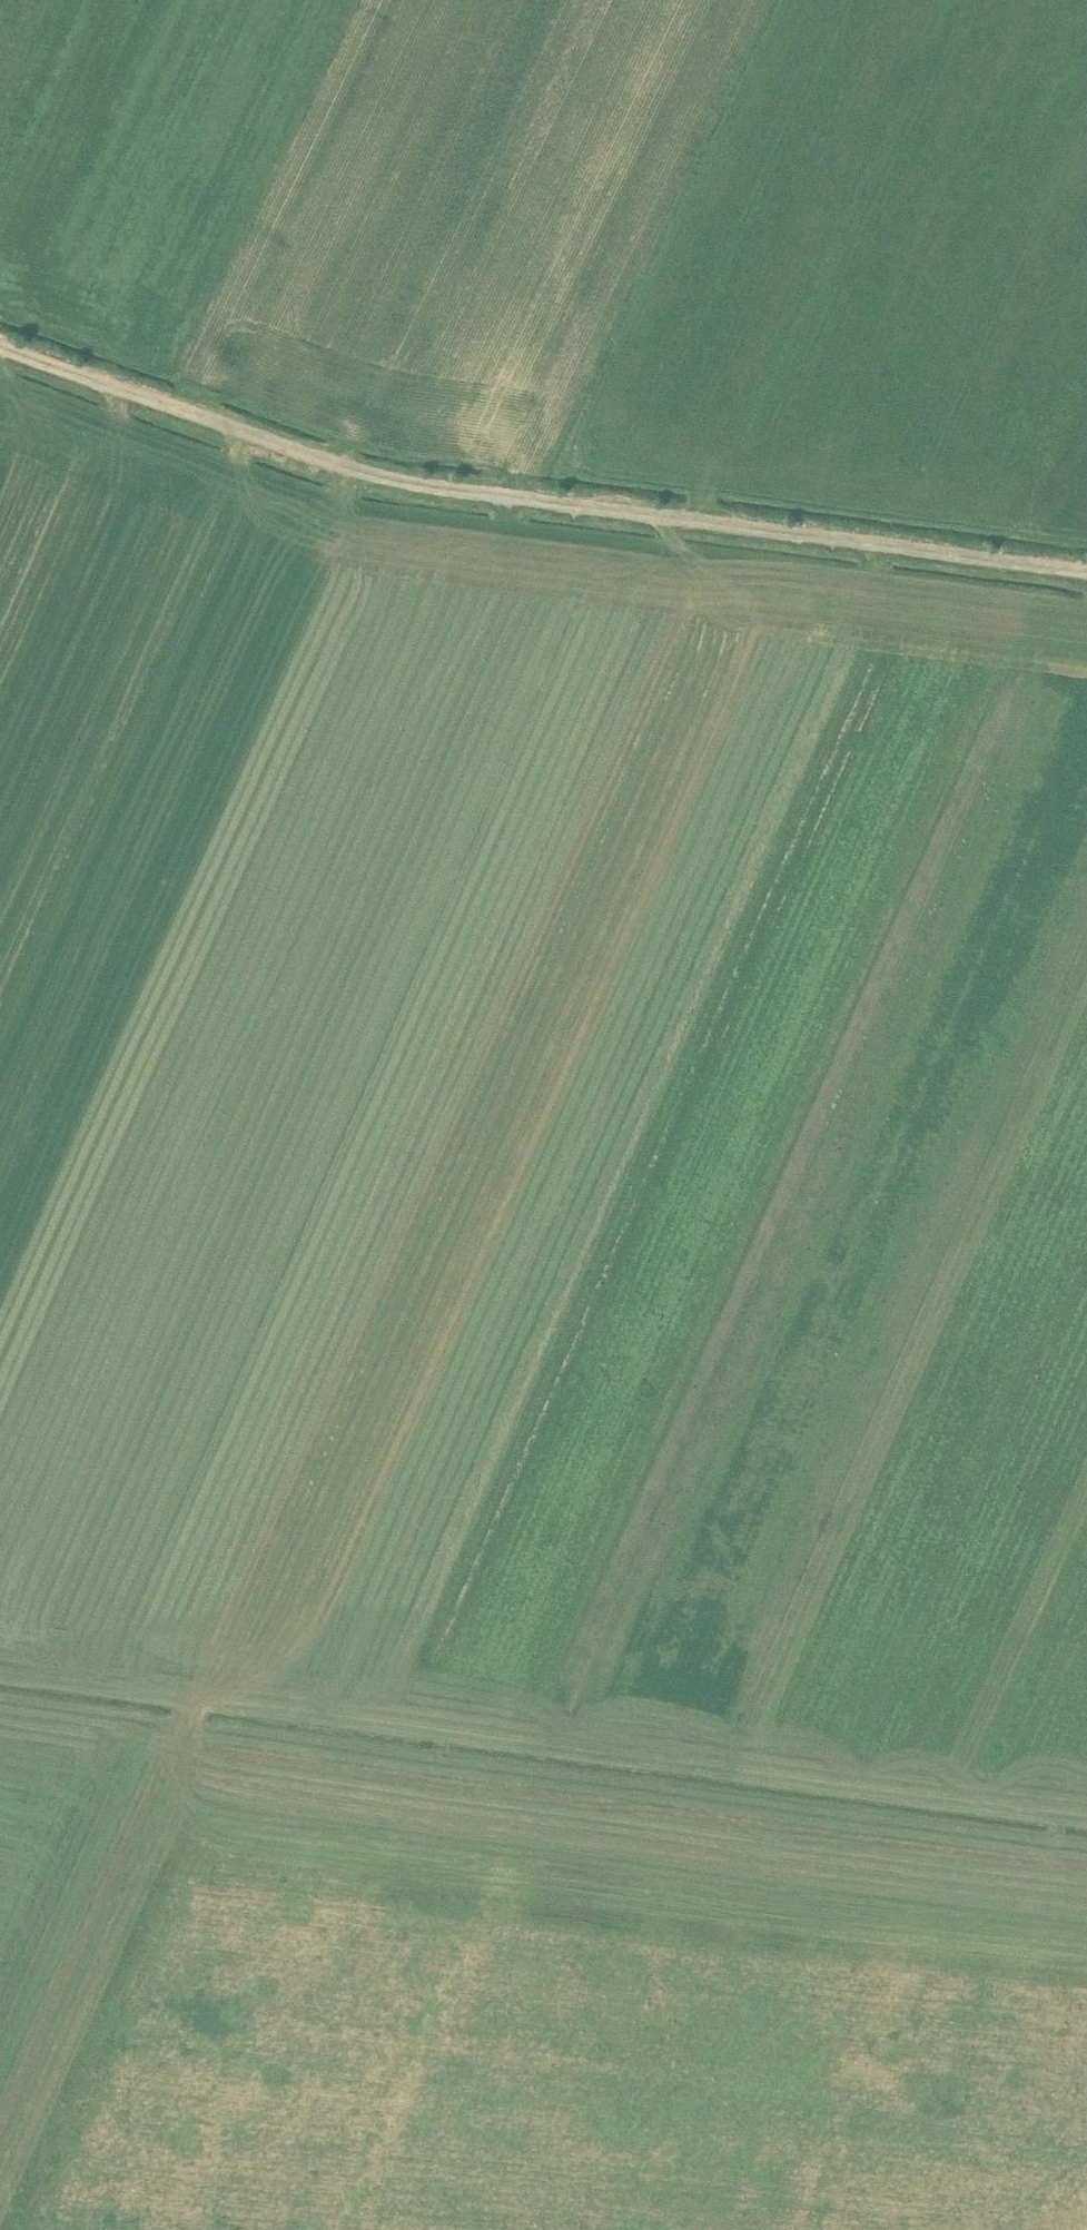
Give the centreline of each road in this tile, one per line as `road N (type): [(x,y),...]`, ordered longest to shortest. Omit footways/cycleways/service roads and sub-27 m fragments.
road 1 (track): [(1086,570),(365,471),(0,342)]

